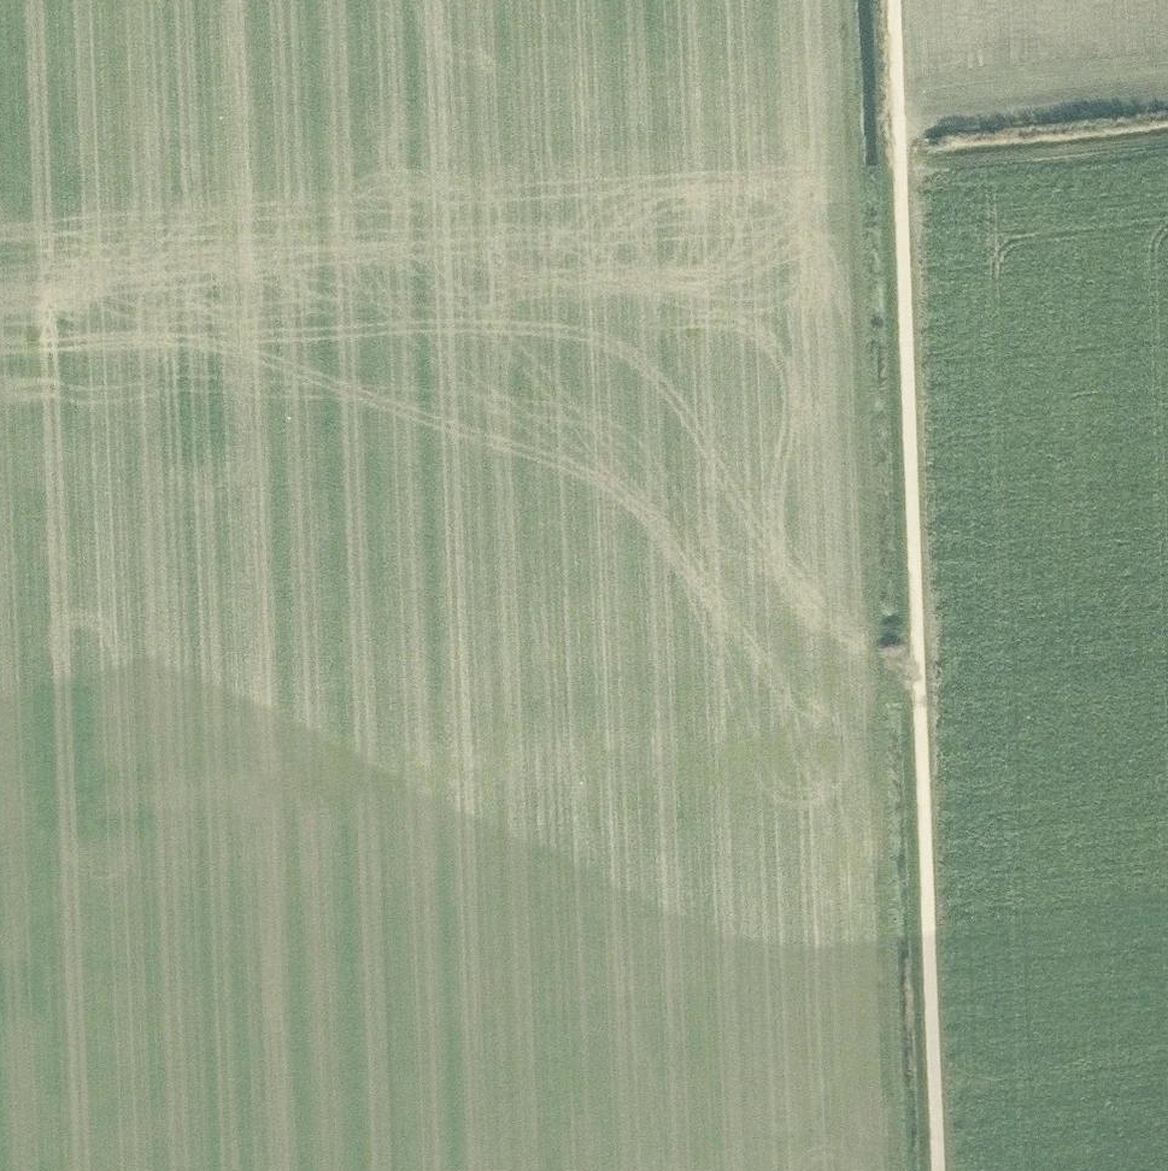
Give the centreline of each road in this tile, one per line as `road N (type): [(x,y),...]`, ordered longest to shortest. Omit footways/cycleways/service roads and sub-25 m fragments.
road 1 (track): [(938,1170),(894,0)]

